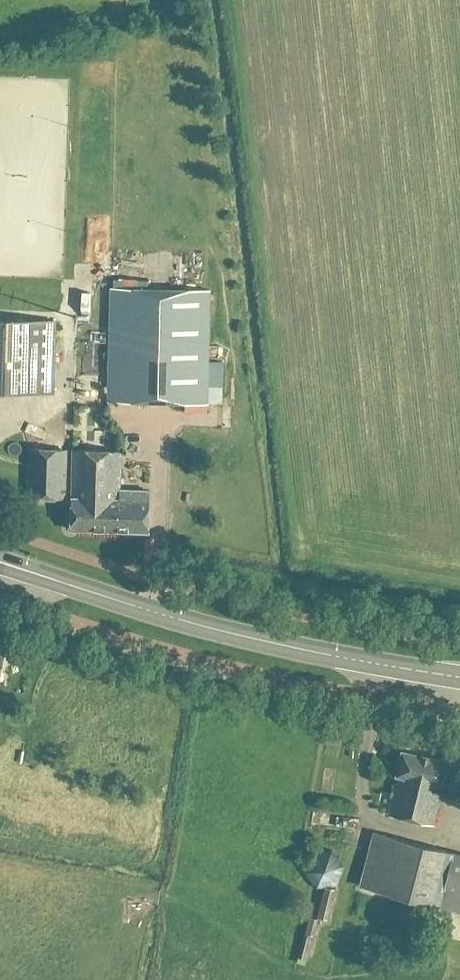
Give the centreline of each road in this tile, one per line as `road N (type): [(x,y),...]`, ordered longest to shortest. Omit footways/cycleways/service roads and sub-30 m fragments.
road 1 (primary): [(459,678),(219,630),(0,562)]

